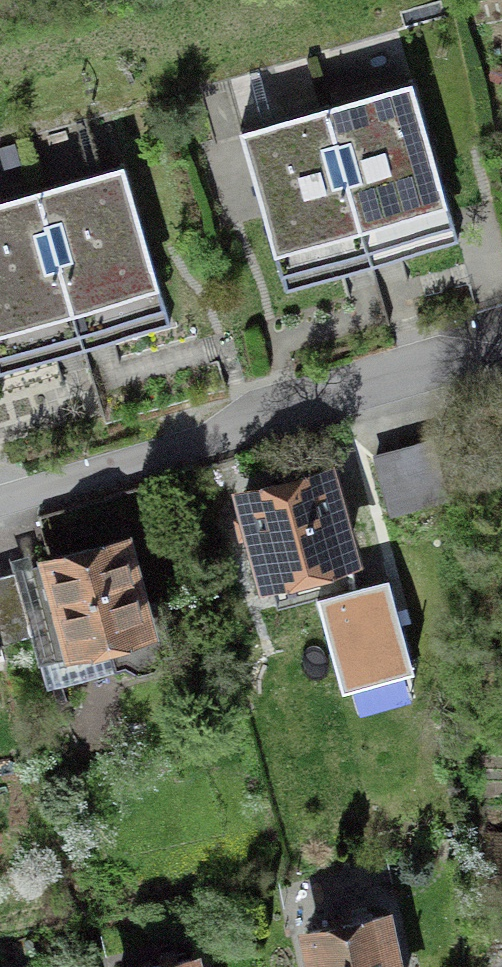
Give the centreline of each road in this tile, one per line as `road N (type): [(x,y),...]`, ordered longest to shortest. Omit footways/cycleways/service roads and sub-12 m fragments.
road 1 (residential): [(501,384),(0,522)]

